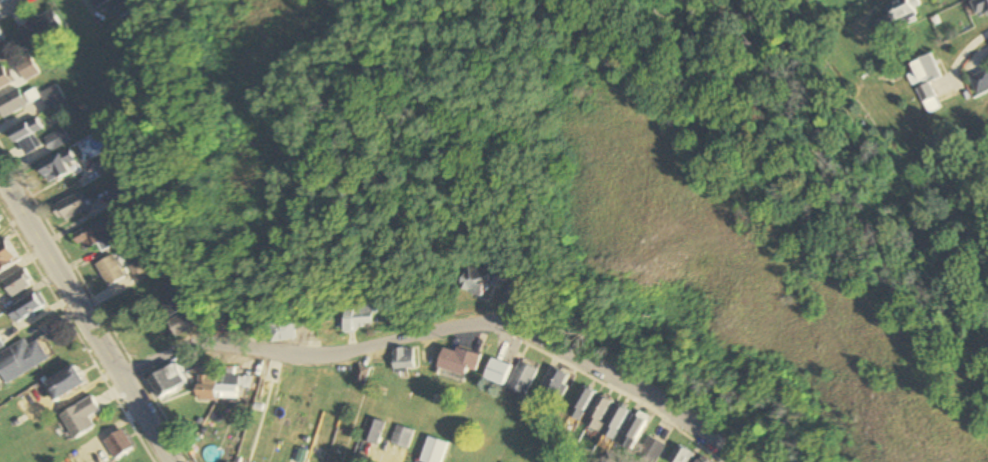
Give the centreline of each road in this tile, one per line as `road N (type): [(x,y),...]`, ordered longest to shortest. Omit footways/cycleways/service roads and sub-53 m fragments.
road 1 (residential): [(735,461),(659,403),(489,324),(340,354),(204,344),(121,377)]
road 2 (secondary): [(0,173),(167,461)]

